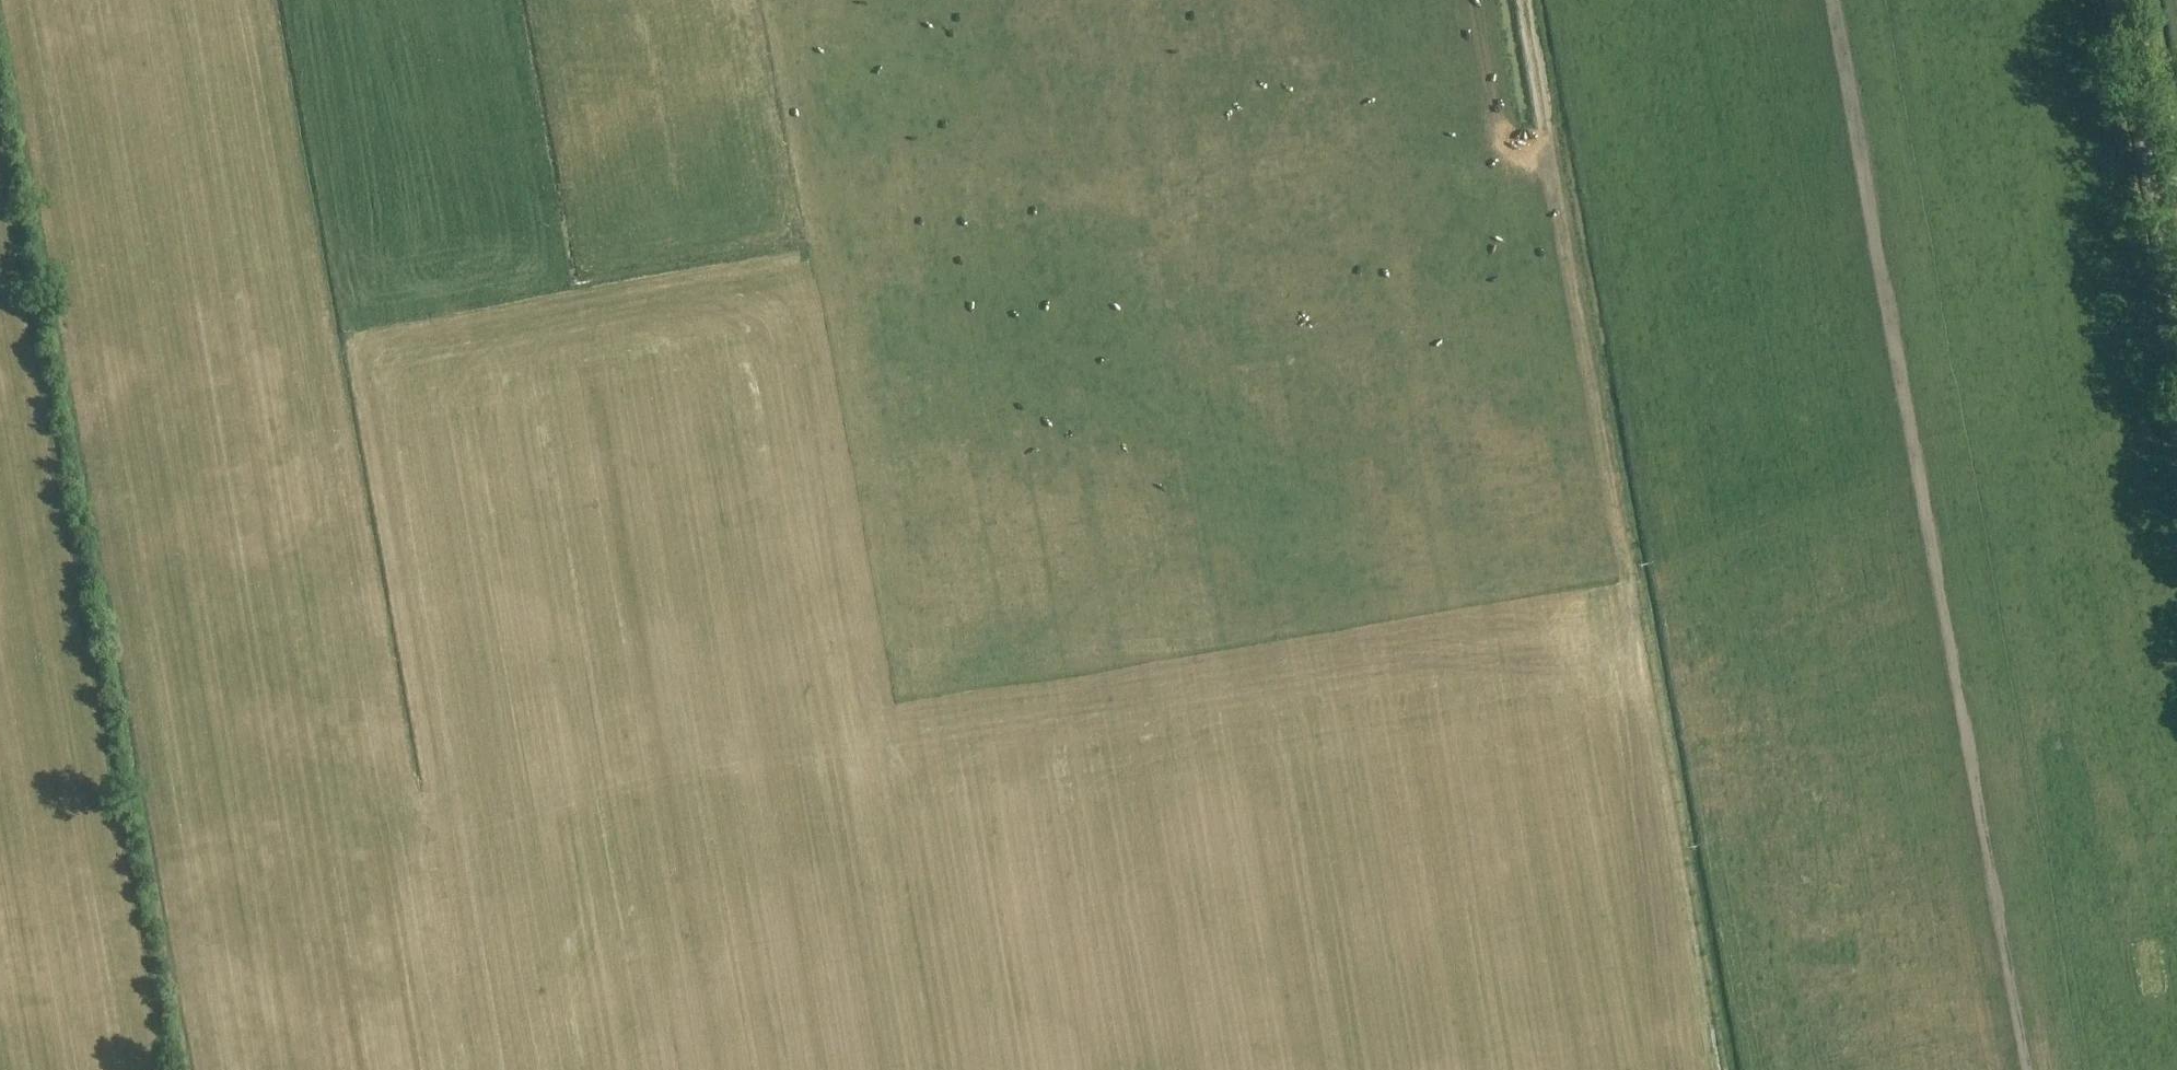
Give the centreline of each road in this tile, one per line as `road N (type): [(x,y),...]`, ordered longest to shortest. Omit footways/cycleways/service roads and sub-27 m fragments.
road 1 (track): [(2176,304),(2118,0)]
road 2 (track): [(2144,0),(2176,173)]

